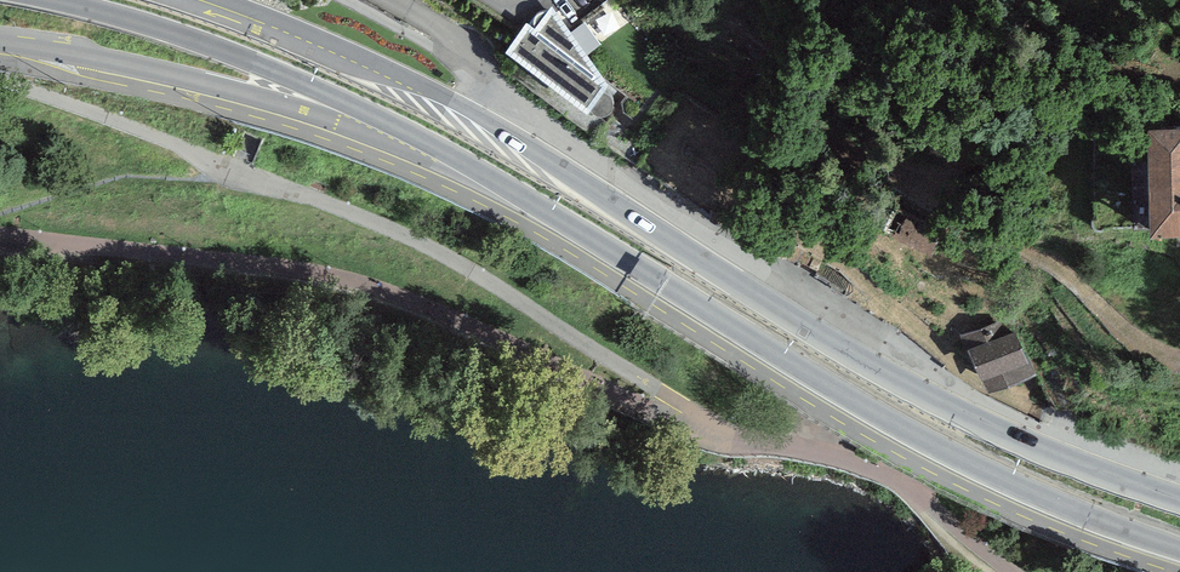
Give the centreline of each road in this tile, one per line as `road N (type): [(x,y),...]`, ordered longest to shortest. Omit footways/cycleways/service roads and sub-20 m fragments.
road 1 (primary): [(465,169),(874,422),(1000,488),(1179,551)]
road 2 (primary): [(1179,500),(1017,441),(795,321),(479,117)]
road 3 (residential): [(0,45),(203,82),(465,169)]
road 4 (primary): [(63,0),(251,60),(337,97),(465,169)]
road 5 (primary): [(479,117),(433,91),(200,0)]
road 6 (residential): [(479,117),(489,84),(485,64),(467,42),(397,0)]

